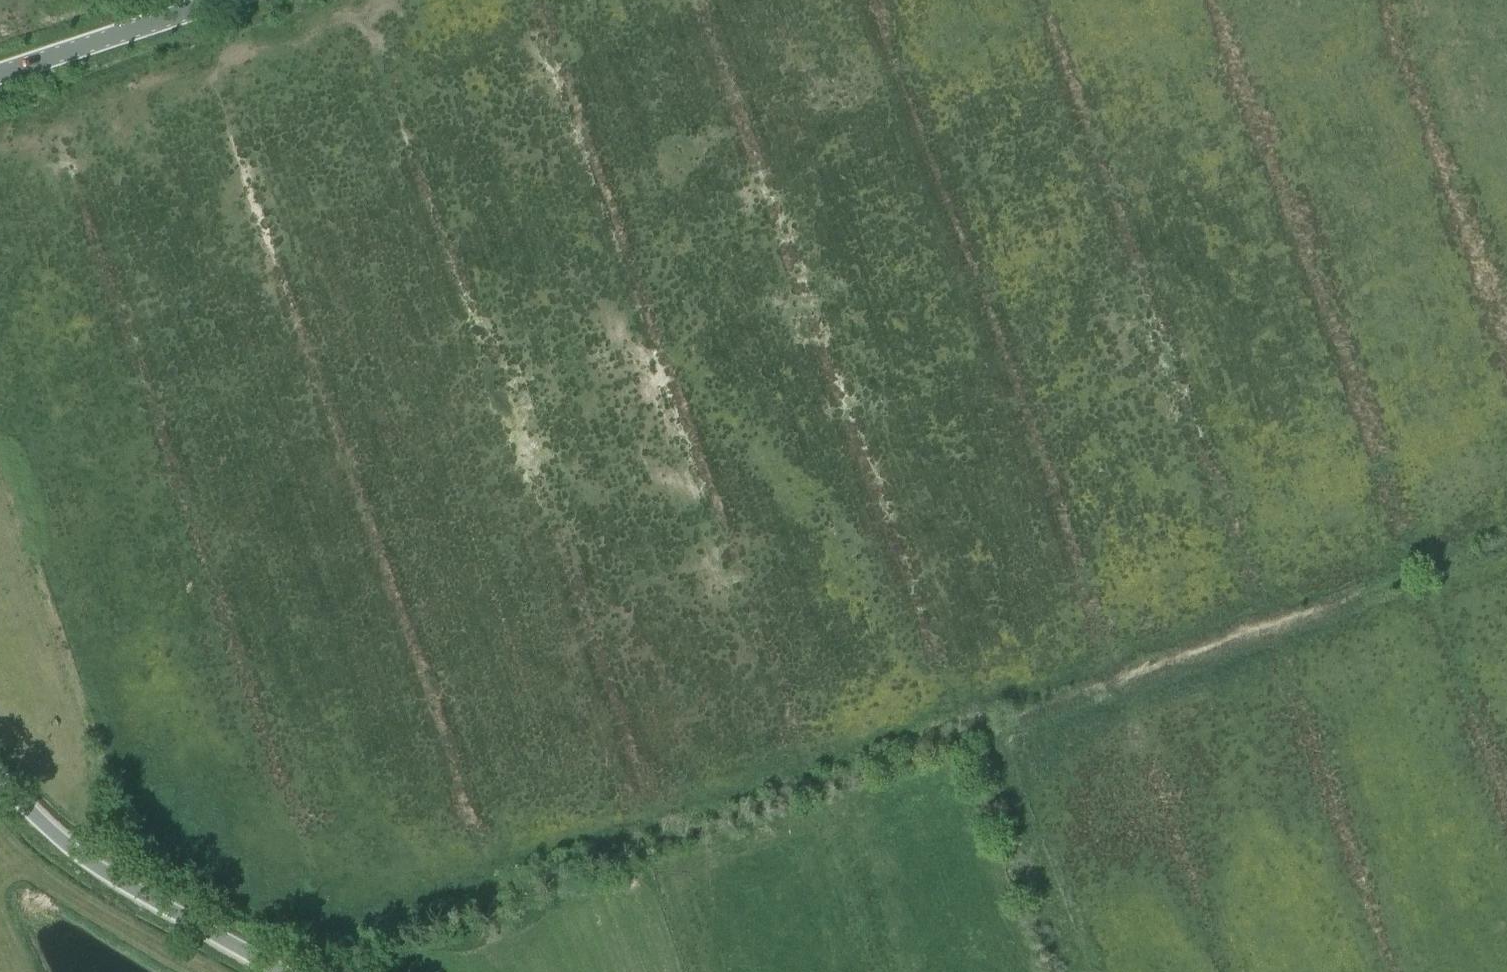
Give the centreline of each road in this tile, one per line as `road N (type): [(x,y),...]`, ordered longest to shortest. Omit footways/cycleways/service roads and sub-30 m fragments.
road 1 (unclassified): [(279,971),(110,878),(0,779)]
road 2 (tertiary): [(0,75),(227,0)]

